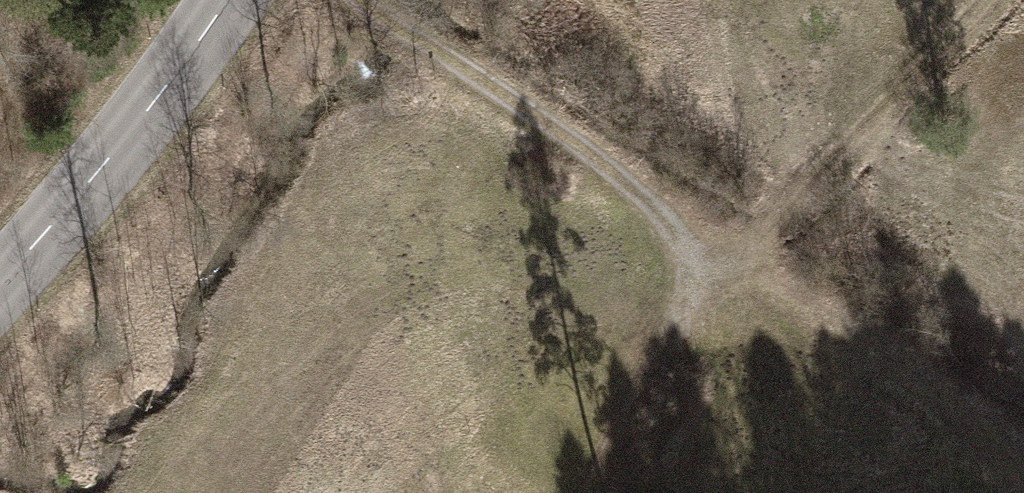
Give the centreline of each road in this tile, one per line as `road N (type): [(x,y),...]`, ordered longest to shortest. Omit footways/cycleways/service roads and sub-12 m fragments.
road 1 (track): [(303,0),(618,173),(690,271),(667,357),(601,492)]
road 2 (track): [(690,271),(781,271),(925,357),(1023,451)]
road 3 (track): [(735,270),(1005,0)]
road 4 (tertiary): [(0,298),(226,0)]

